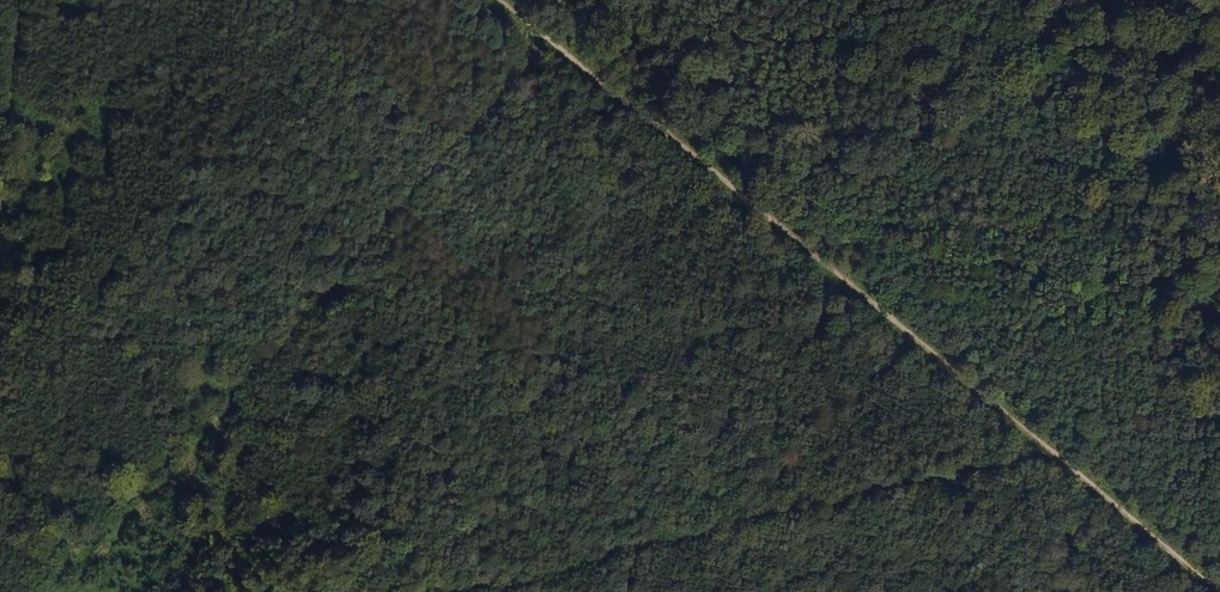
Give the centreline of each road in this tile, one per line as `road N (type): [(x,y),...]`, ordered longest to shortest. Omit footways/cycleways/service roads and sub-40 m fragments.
road 1 (track): [(70,591),(568,57)]
road 2 (track): [(1046,452),(501,0)]

